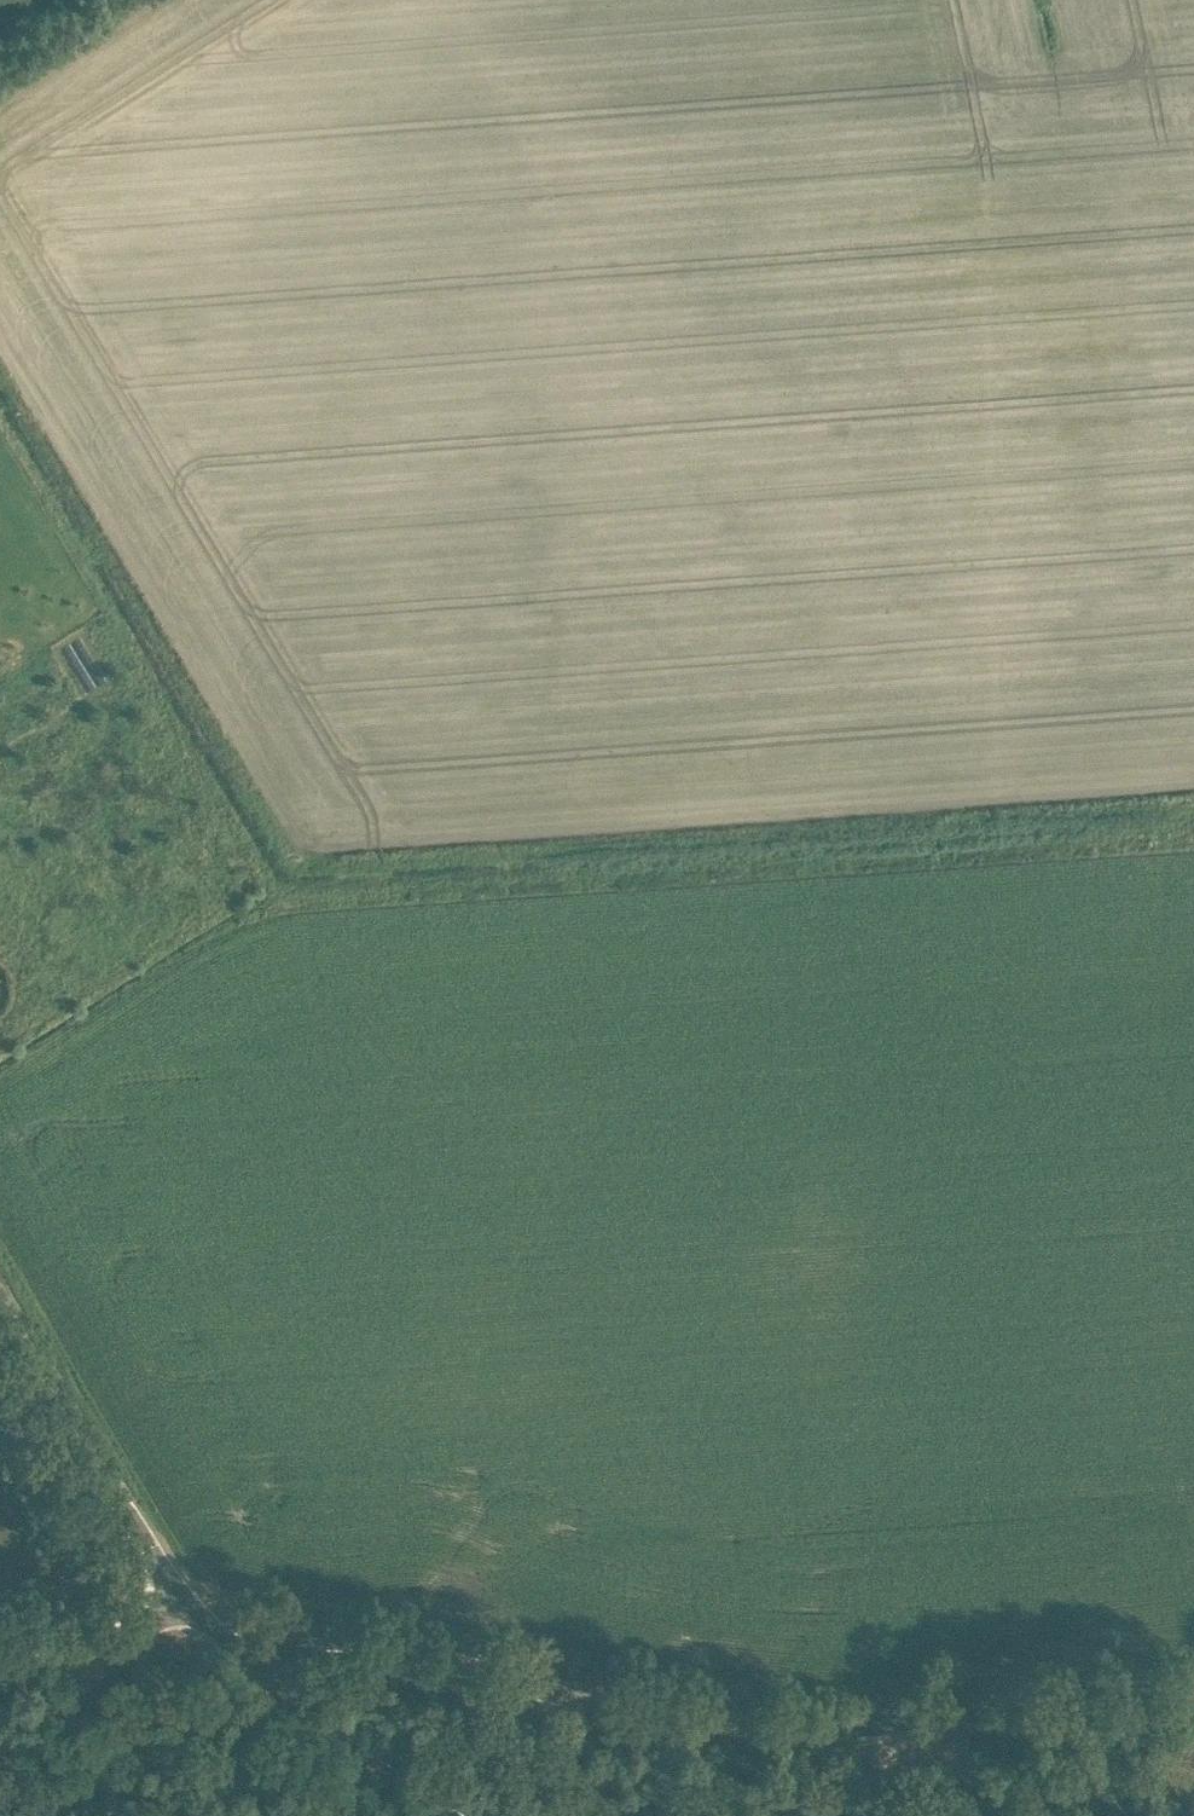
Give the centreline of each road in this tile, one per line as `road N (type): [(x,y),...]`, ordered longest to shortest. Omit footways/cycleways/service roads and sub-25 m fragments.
road 1 (unclassified): [(852,1743),(800,1742),(328,1638),(306,1639),(259,1665)]
road 2 (unclassified): [(186,1604),(0,1293)]
road 3 (unclassified): [(852,1743),(1193,1693)]
road 4 (unclassified): [(484,1815),(259,1665)]
road 5 (unclassified): [(1092,1815),(852,1743)]
road 6 (unclassified): [(0,1647),(116,1635),(186,1604)]
road 7 (track): [(0,1777),(70,1708),(98,1638)]

